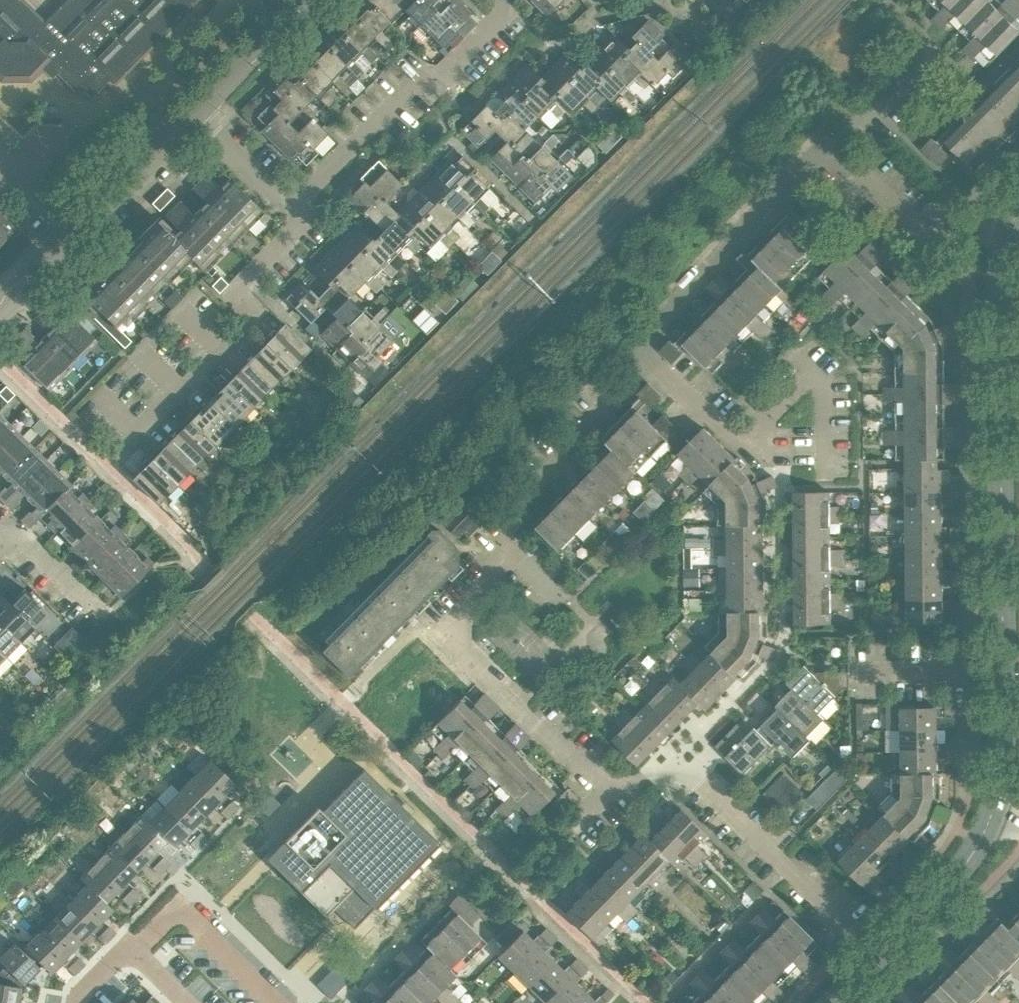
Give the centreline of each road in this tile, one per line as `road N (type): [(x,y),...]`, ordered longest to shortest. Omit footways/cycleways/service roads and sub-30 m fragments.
road 1 (tertiary): [(999,415),(1003,752),(989,823)]
road 2 (residential): [(606,787),(446,637),(512,552)]
road 3 (residential): [(120,456),(248,323),(236,292),(297,228),(298,208)]
road 4 (residential): [(506,0),(298,208)]
road 5 (residential): [(643,339),(819,155),(834,151)]
road 6 (residential): [(889,946),(861,937),(691,770)]
road 7 (residential): [(512,552),(503,527),(630,388),(643,339)]
road 8 (residential): [(745,438),(807,372),(822,378),(822,485)]
road 9 (residential): [(277,1002),(179,904),(130,950)]
road 10 (residential): [(1007,237),(975,227),(921,230),(834,151)]
road 11 (tertiary): [(1007,237),(999,415)]
road 12 (residential): [(74,230),(194,108)]
road 13 (tertiary): [(989,823),(969,860),(889,946)]
road 14 (residential): [(834,151),(942,40)]
road 15 (residential): [(194,108),(303,0)]
road 16 (residential): [(298,208),(194,108)]
road 17 (residential): [(745,438),(643,339)]

